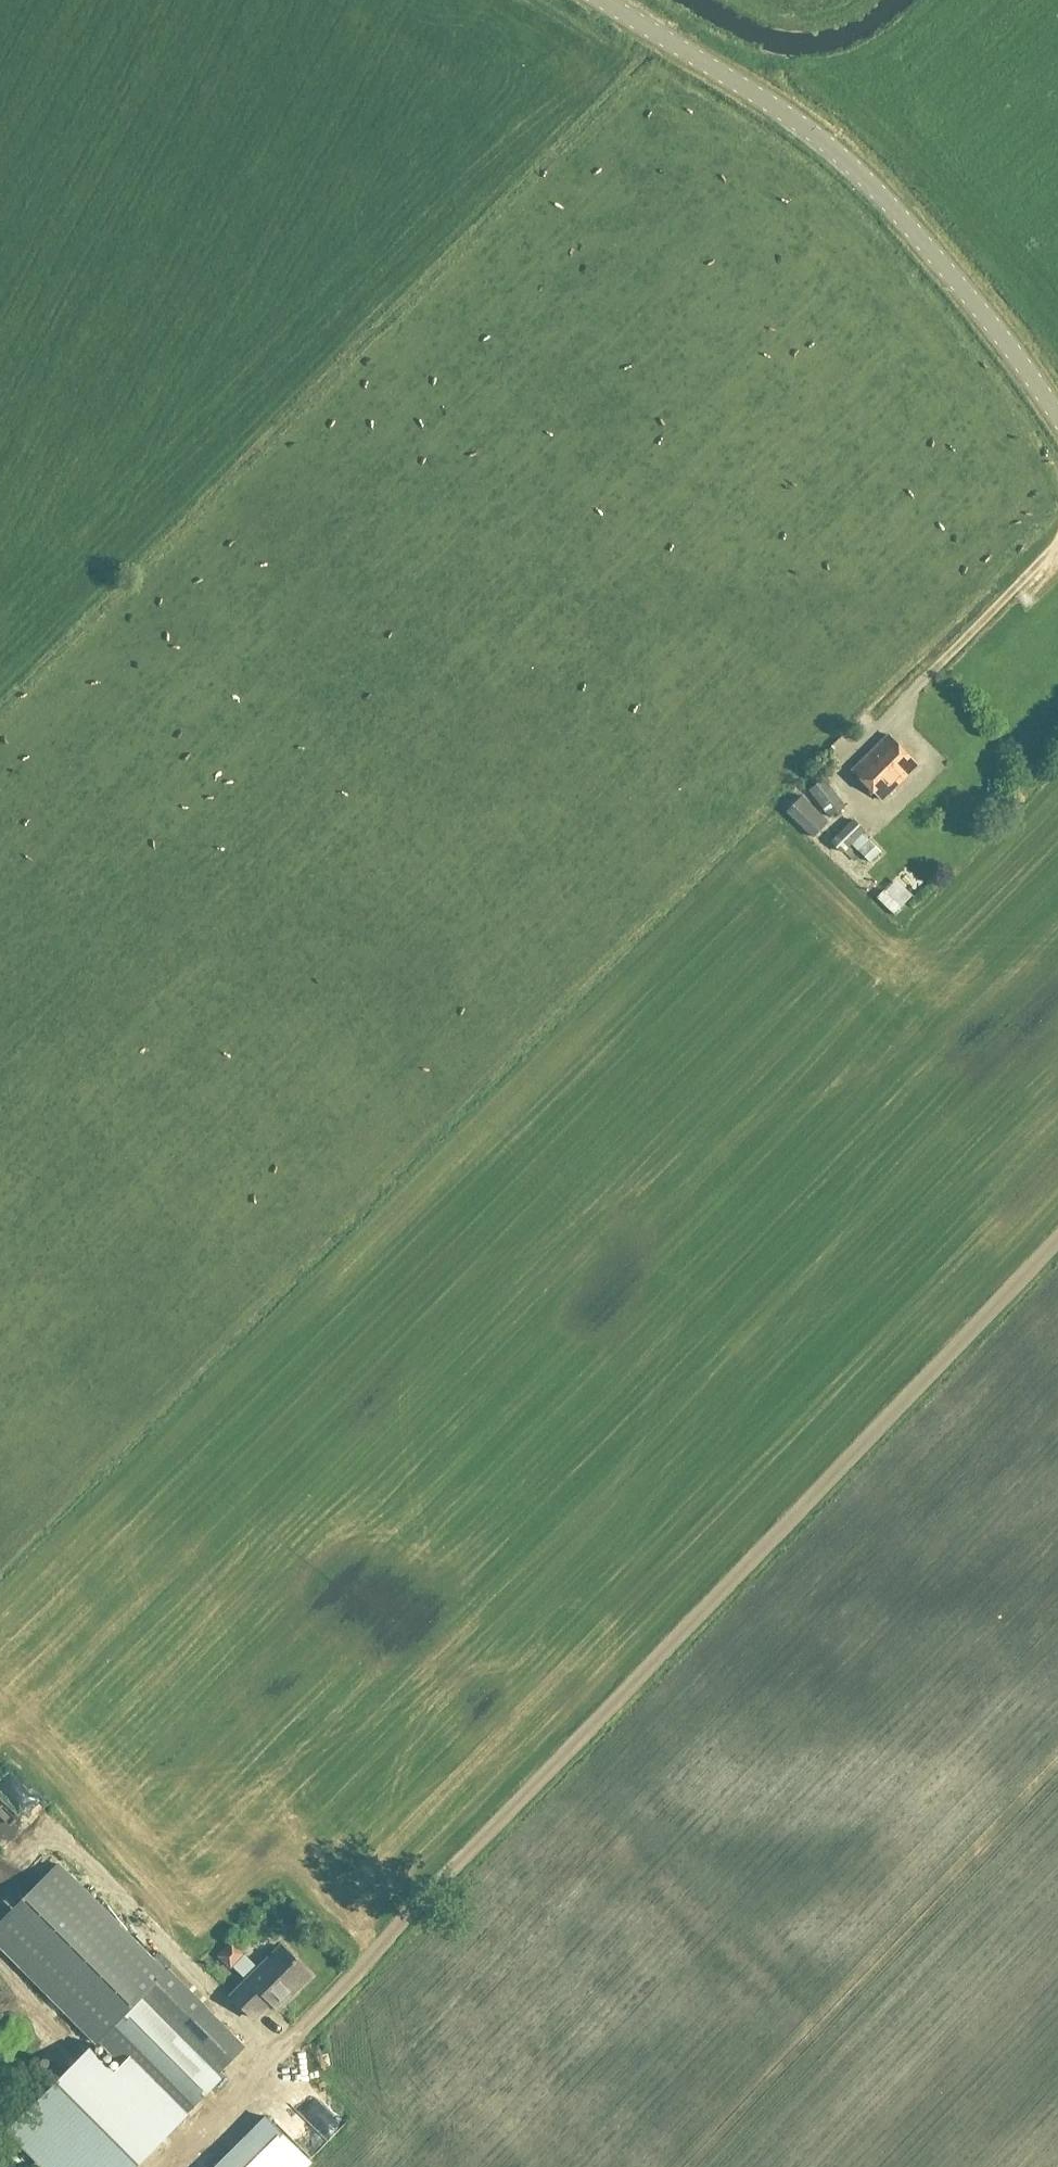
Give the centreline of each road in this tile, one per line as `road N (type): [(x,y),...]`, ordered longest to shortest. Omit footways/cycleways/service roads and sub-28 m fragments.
road 1 (tertiary): [(1057,411),(1020,354),(822,141),(603,0)]

